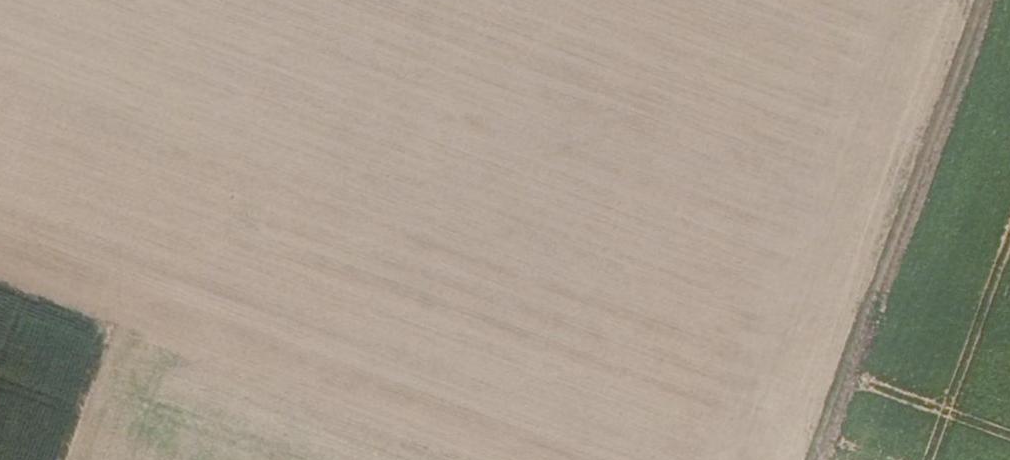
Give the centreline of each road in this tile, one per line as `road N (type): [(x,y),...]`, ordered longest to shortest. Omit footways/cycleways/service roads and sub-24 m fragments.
road 1 (track): [(839,459),(1004,0)]

